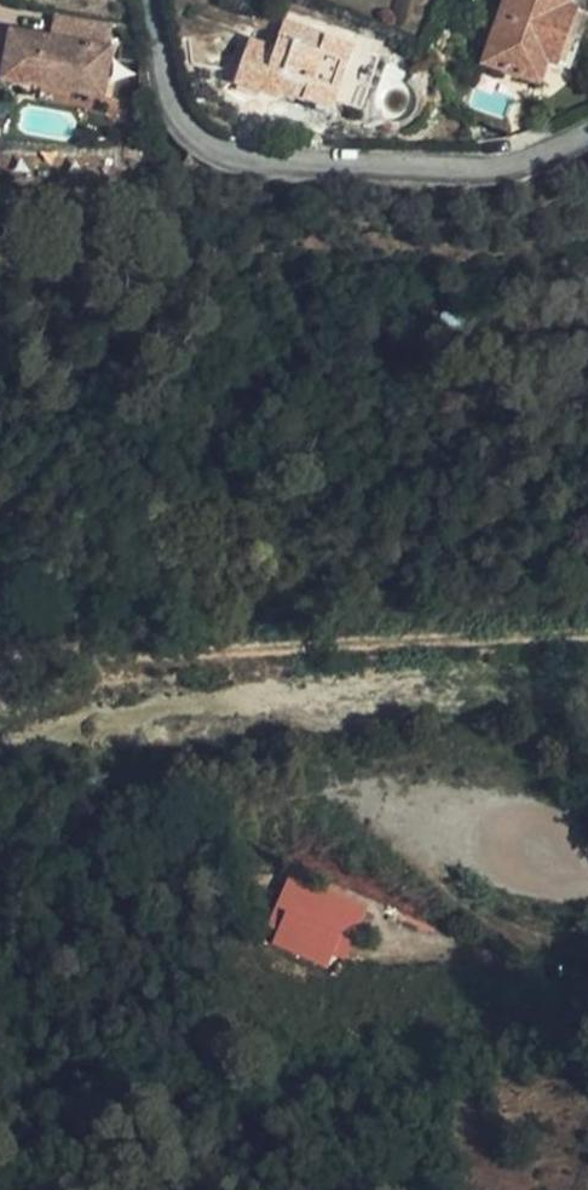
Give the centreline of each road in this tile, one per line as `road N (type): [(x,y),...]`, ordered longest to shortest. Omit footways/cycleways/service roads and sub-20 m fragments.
road 1 (track): [(587,668),(109,687),(0,714)]
road 2 (residential): [(587,135),(489,172),(255,165),(207,154),(169,101),(156,0)]

